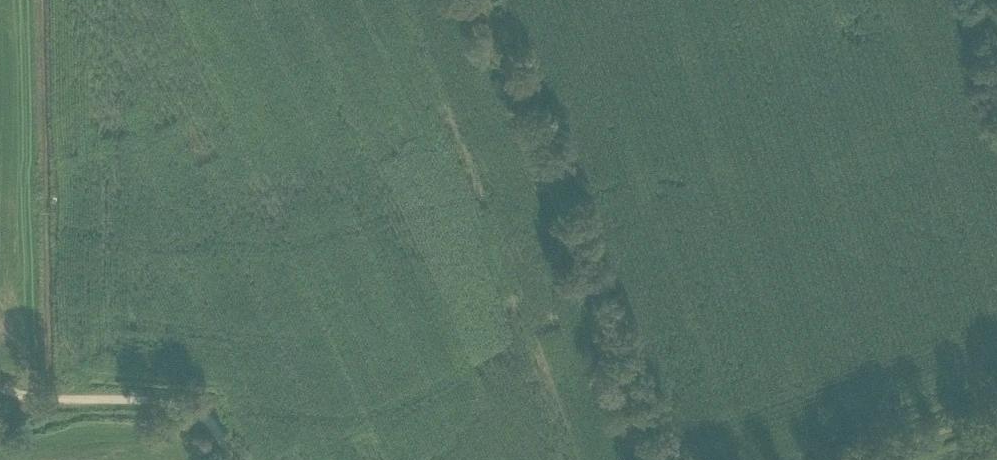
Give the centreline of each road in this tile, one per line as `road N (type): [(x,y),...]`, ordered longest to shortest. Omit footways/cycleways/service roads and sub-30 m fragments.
road 1 (track): [(648,459),(480,0)]
road 2 (track): [(231,459),(215,427),(186,406),(23,389)]
road 3 (track): [(996,417),(867,459)]

